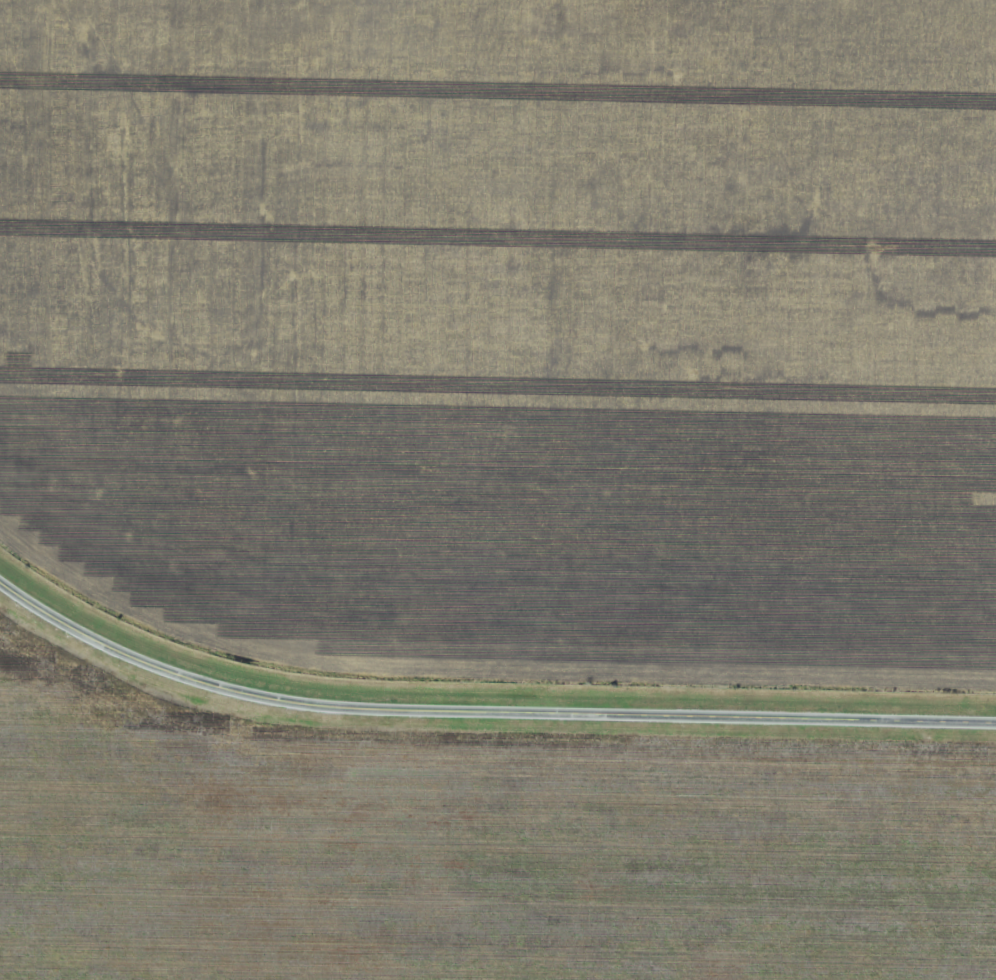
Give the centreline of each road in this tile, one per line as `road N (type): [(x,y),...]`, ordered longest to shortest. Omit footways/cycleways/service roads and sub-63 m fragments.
road 1 (secondary): [(0,585),(166,671),(284,704),(995,723)]

